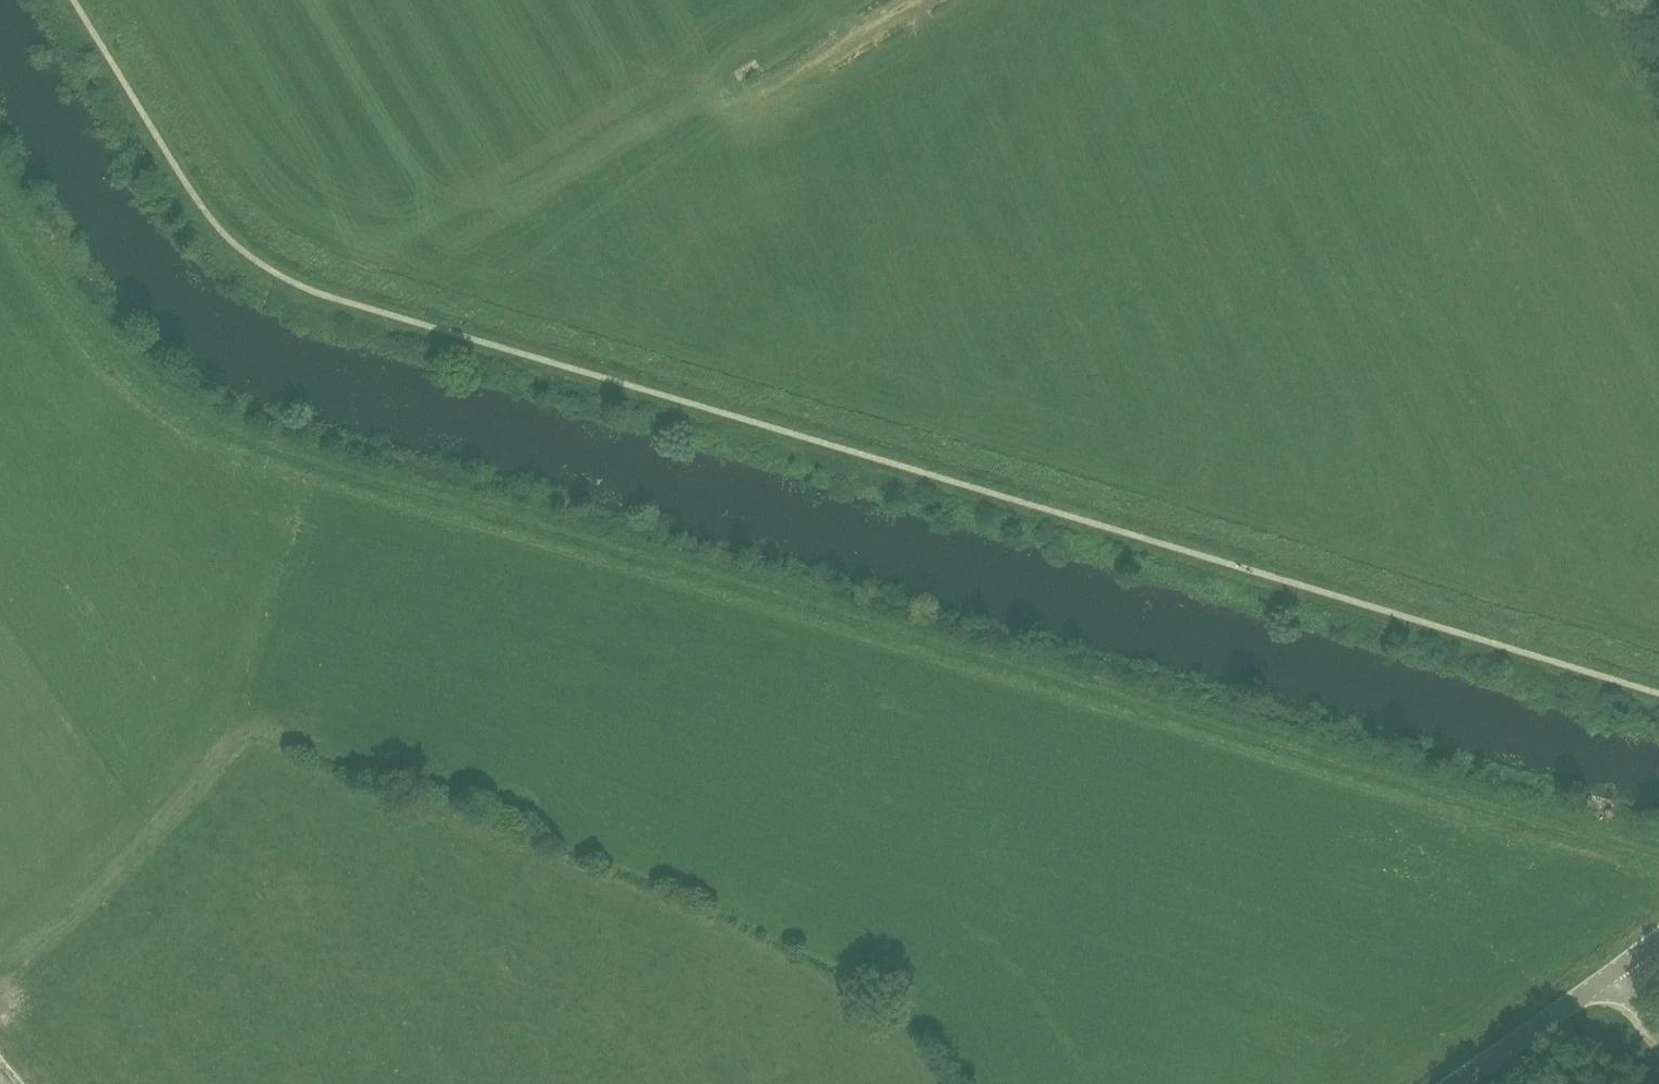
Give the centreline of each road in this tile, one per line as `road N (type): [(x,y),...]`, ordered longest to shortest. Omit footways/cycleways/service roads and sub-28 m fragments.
road 1 (track): [(1658,856),(588,545),(188,416),(91,331),(0,190)]
road 2 (unclassified): [(1457,1083),(1614,971)]

